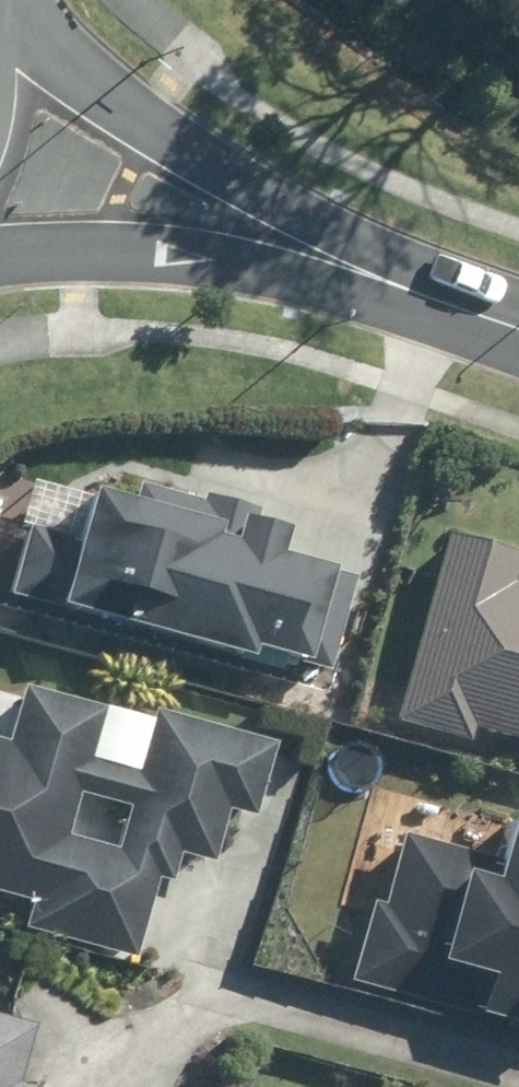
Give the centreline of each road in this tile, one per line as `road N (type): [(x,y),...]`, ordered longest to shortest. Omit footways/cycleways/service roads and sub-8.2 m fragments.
road 1 (residential): [(0,44),(392,285)]
road 2 (residential): [(392,285),(160,250),(0,240)]
road 3 (residential): [(392,285),(518,327)]

